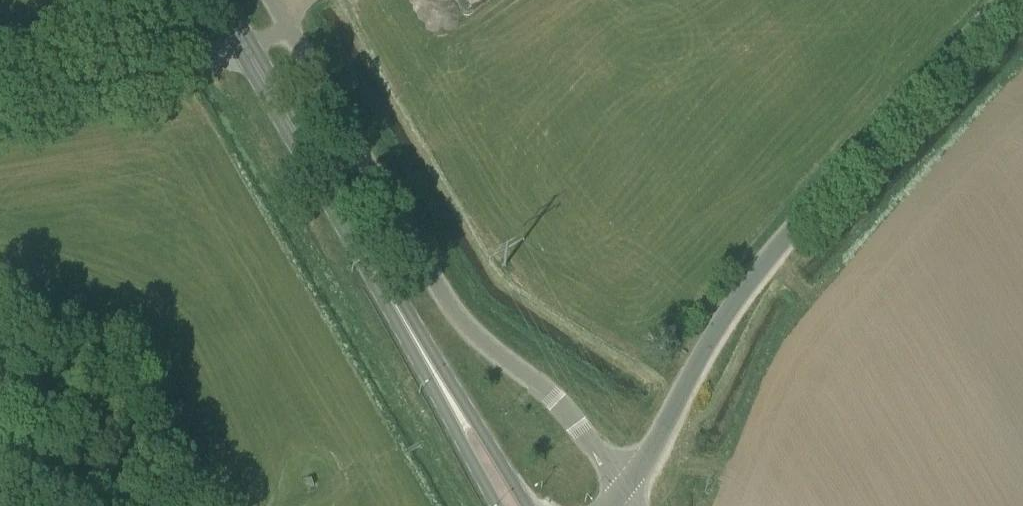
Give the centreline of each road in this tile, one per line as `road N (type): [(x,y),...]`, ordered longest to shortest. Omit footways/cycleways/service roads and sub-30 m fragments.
road 1 (unclassified): [(626,490),(757,274),(1009,0)]
road 2 (unclassified): [(626,490),(548,396),(455,321),(270,0)]
road 3 (primary): [(513,505),(220,0)]

